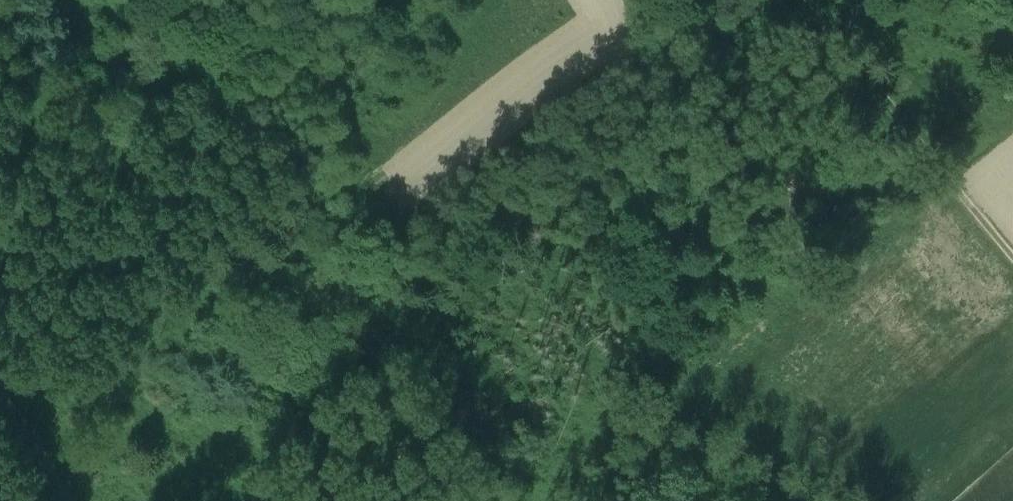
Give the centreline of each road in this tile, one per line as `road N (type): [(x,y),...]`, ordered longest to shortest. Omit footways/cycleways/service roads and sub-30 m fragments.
road 1 (track): [(1012,258),(794,0)]

